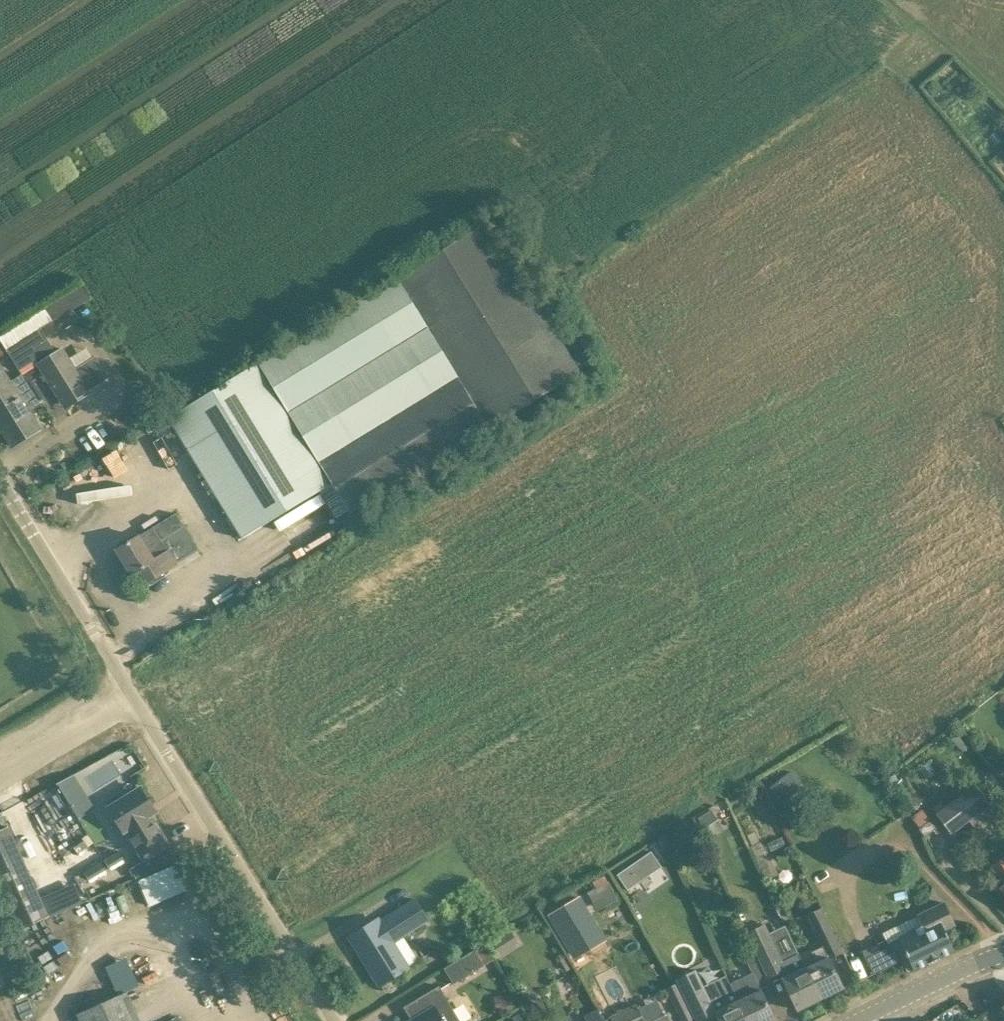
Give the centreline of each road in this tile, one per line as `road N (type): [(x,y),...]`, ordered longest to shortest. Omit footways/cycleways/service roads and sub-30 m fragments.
road 1 (unclassified): [(0,494),(331,1020)]
road 2 (tertiary): [(856,1020),(1003,956)]

